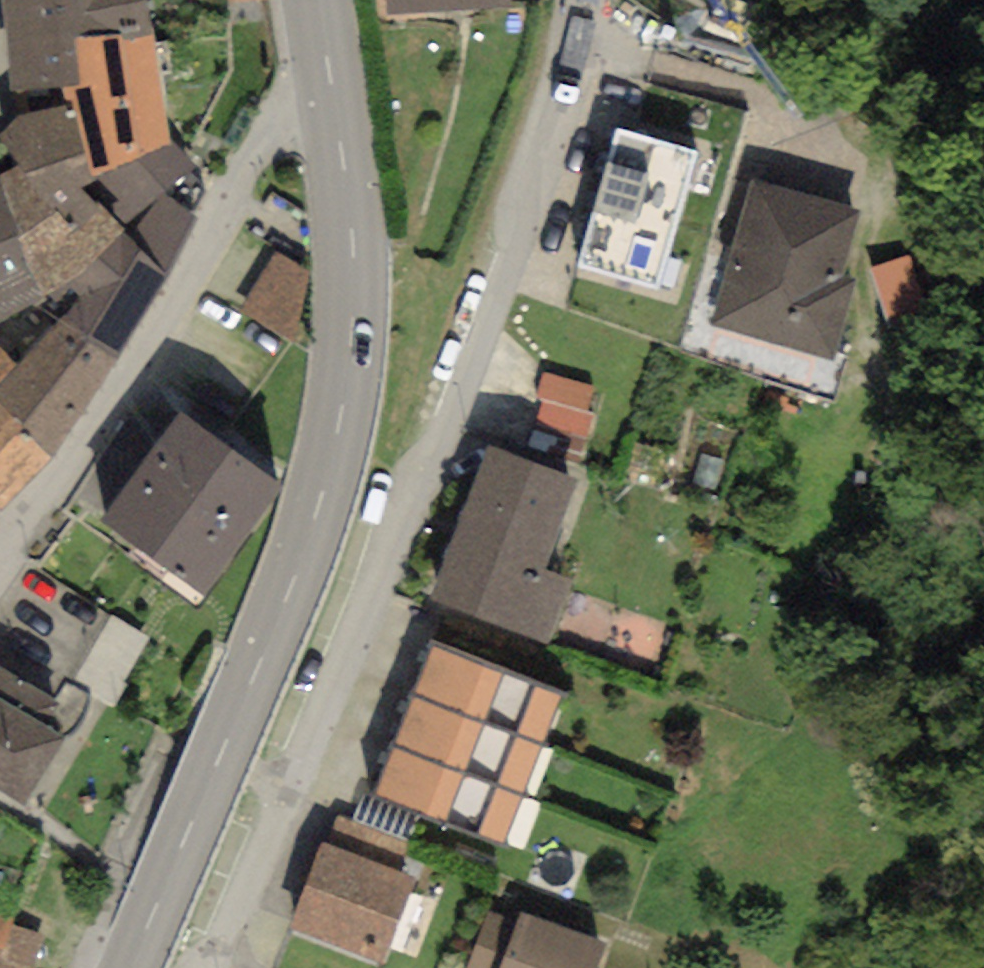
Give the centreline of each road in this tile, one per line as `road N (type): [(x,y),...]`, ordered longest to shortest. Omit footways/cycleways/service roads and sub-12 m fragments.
road 1 (residential): [(199,967),(418,483),(544,129),(581,0)]
road 2 (secondary): [(127,967),(285,596),(334,444),(353,307),(353,237),(327,59)]
road 3 (residential): [(327,59),(178,293),(0,545)]

